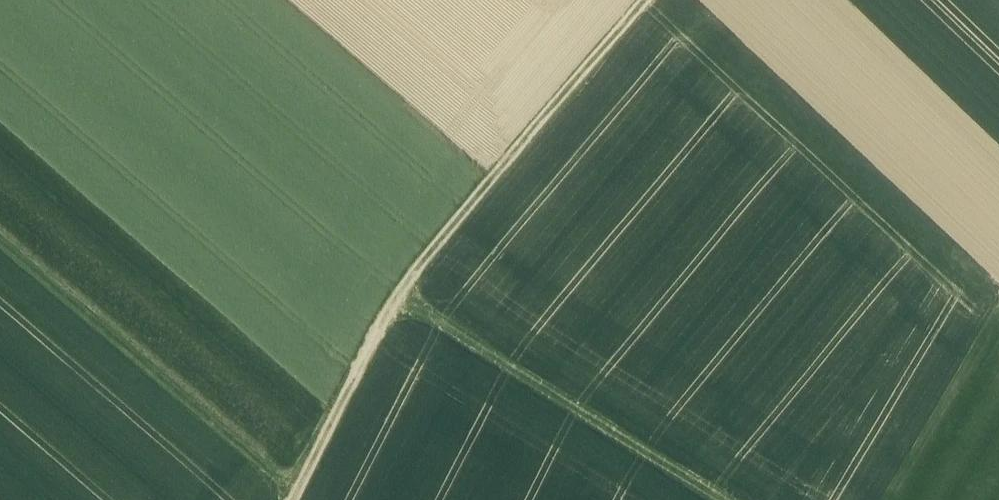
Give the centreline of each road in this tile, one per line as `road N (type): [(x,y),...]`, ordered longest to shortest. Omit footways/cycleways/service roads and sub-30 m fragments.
road 1 (track): [(396,299),(649,0)]
road 2 (track): [(295,493),(0,242)]
road 3 (track): [(712,499),(396,299)]
road 4 (track): [(291,499),(396,299)]

